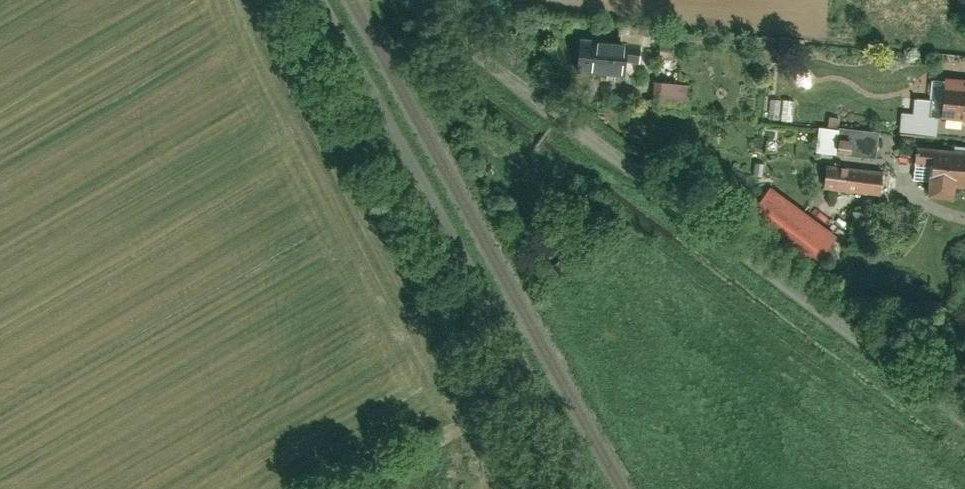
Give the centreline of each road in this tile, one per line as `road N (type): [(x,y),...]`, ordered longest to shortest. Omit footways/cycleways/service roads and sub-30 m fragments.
road 1 (residential): [(964,420),(378,0)]
road 2 (unclassified): [(313,0),(582,488)]

